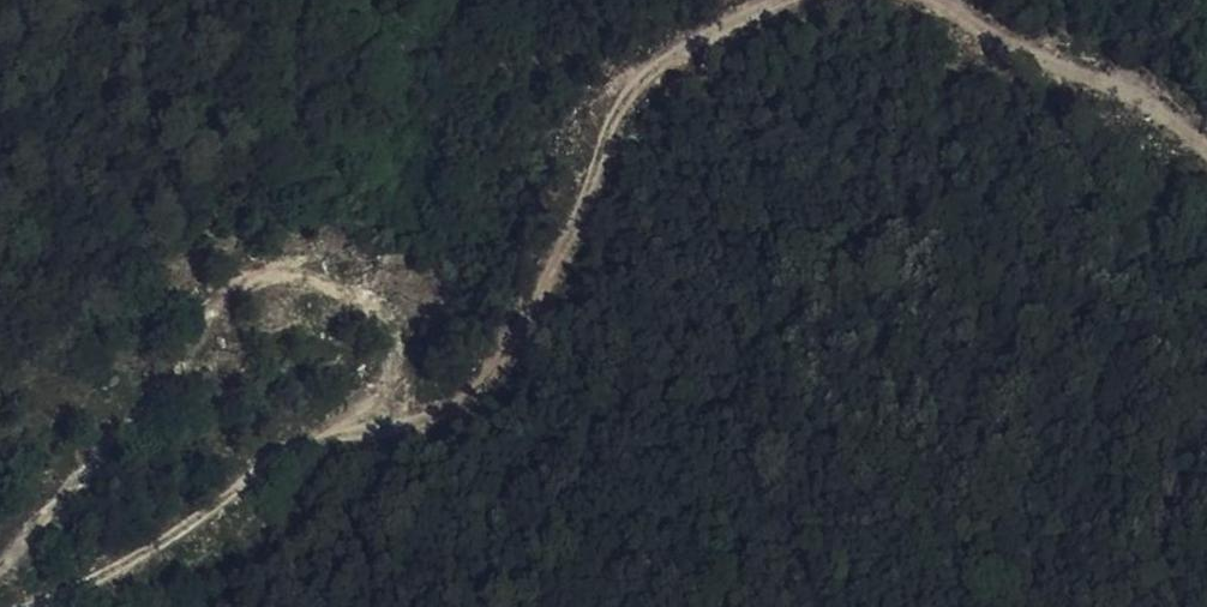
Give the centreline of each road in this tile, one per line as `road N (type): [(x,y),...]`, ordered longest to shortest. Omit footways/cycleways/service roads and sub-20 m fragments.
road 1 (track): [(31,606),(191,525),(307,445),(366,422),(409,428),(464,404),(520,333),(634,101),(693,50),(797,0)]
road 2 (track): [(0,582),(198,370),(232,283),(289,267),(348,294),(387,328),(396,363),(366,422)]
road 3 (track): [(919,0),(1050,67),(1146,98),(1206,145)]

